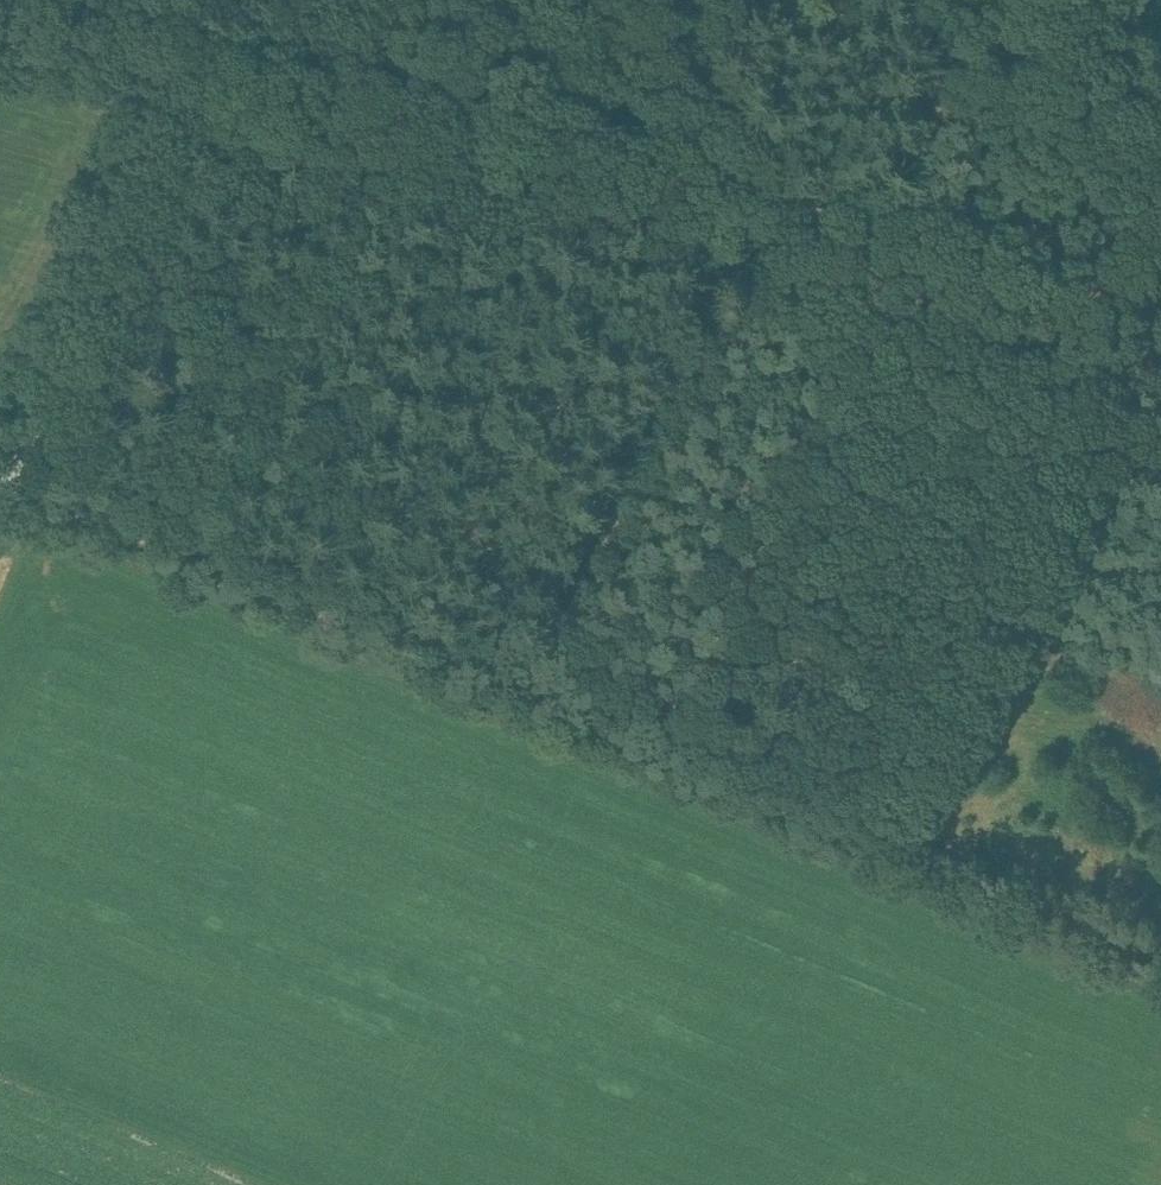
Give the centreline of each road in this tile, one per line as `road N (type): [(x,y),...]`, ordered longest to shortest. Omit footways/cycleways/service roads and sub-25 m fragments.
road 1 (unclassified): [(0,467),(200,0)]
road 2 (track): [(1160,153),(1067,0)]

